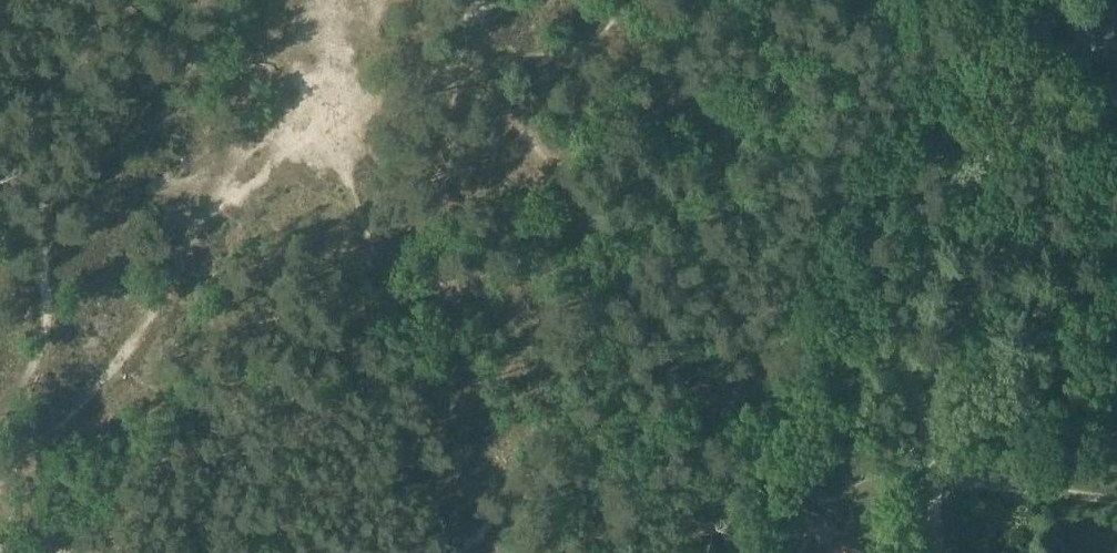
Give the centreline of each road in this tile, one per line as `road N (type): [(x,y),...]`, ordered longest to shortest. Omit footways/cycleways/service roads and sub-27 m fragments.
road 1 (track): [(1055,0),(897,331),(931,451),(931,552)]

